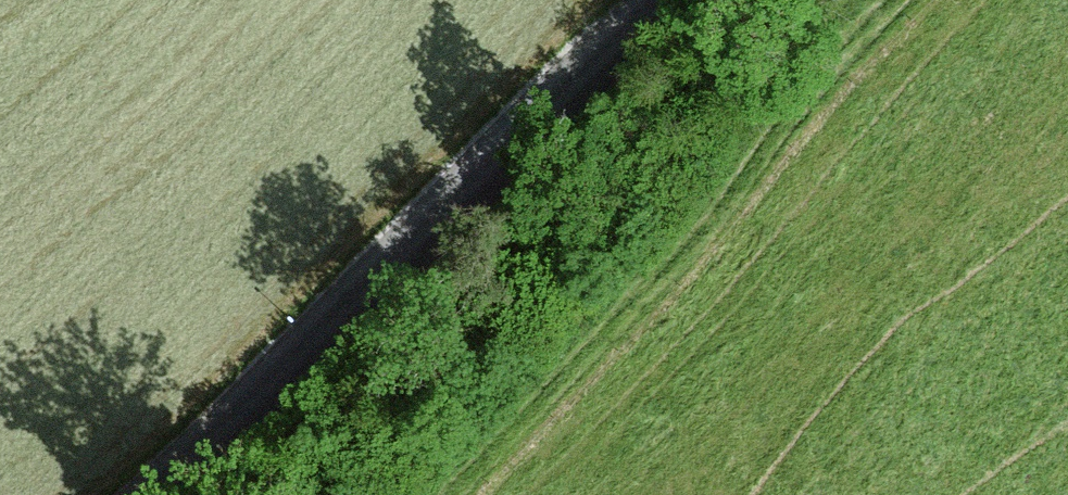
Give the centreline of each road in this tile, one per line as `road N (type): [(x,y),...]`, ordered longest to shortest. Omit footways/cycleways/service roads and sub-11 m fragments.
road 1 (tertiary): [(144,494),(648,0)]
road 2 (track): [(457,494),(899,0)]

